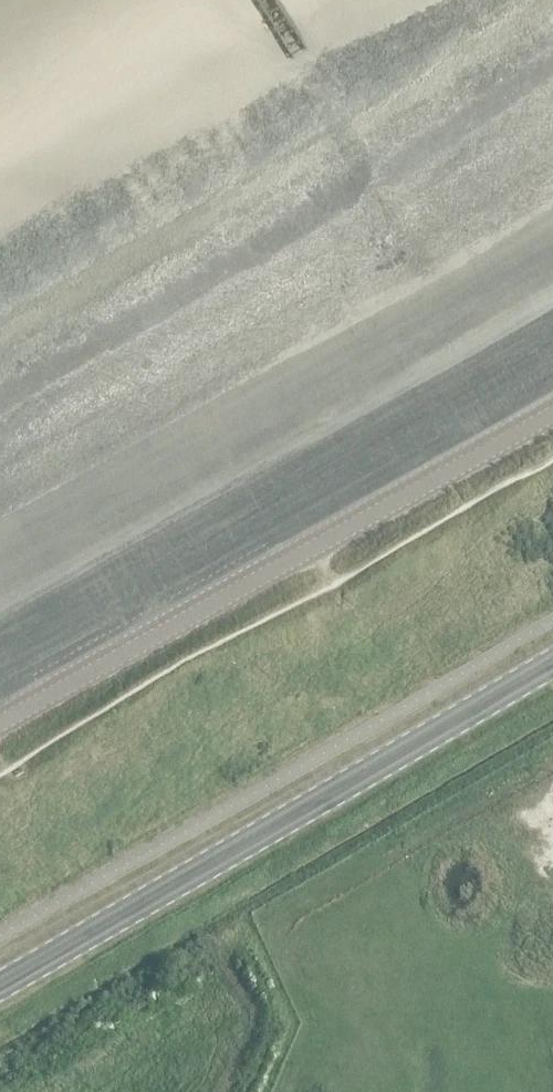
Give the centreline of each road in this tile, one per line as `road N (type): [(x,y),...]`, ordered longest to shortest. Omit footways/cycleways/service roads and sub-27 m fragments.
road 1 (unclassified): [(552,405),(0,729)]
road 2 (secondary): [(0,986),(552,663)]

